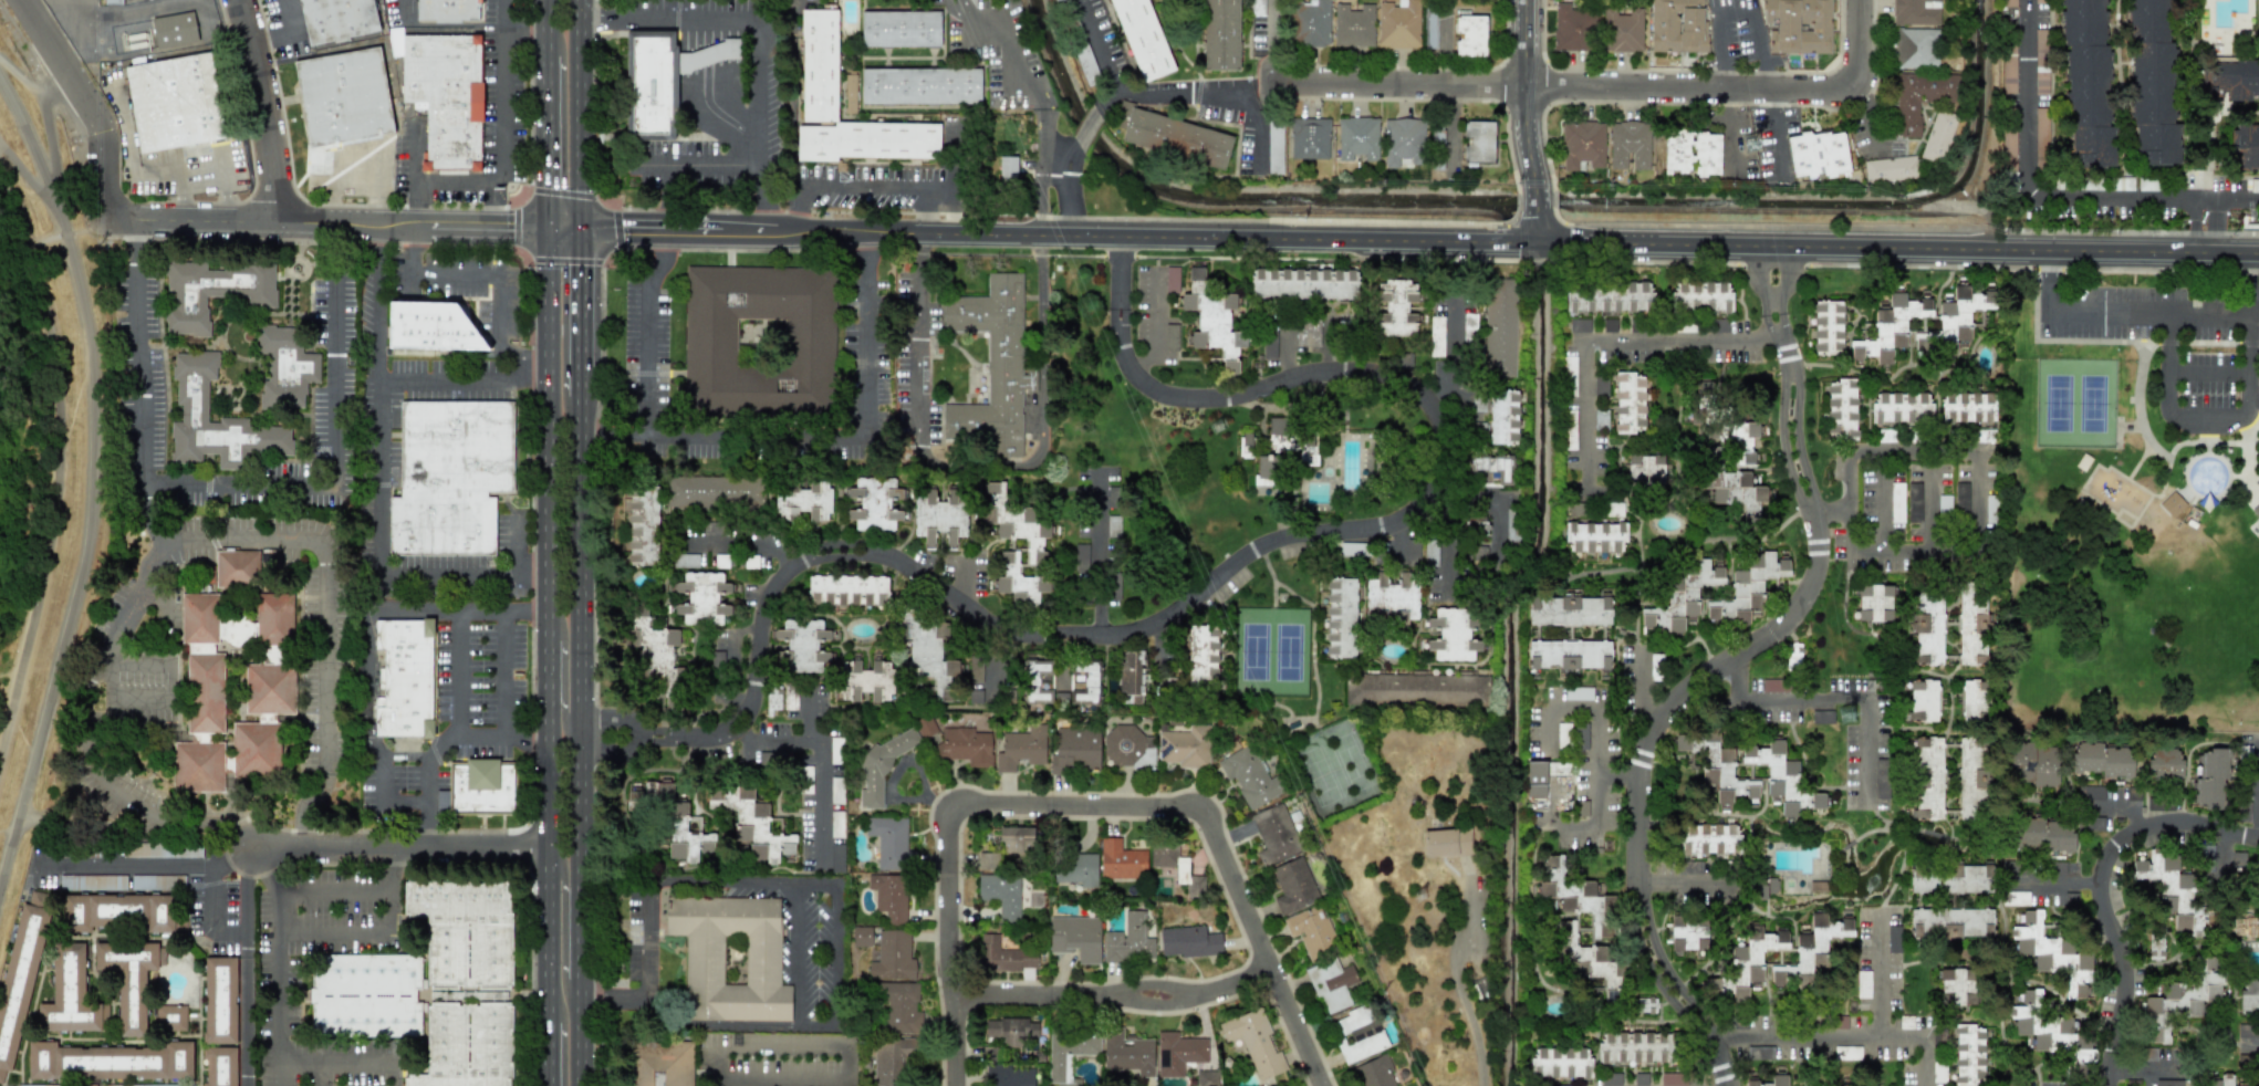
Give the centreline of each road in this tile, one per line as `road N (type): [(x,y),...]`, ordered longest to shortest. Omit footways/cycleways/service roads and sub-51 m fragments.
road 1 (tertiary): [(2258,253),(579,227)]
road 2 (residential): [(681,738),(717,740),(743,714),(775,593),(803,563),(829,552),(885,555),(1001,625),(1051,636),(1107,635),(1187,603),(1262,547),(1383,531),(1426,503),(1498,500)]
road 3 (residential): [(1777,314),(1819,571),(1791,618),(1667,710),(1648,735),(1639,773),(1641,932),(1727,1085)]
road 4 (residential): [(952,1085),(956,813),(1214,816),(1323,1085)]
road 5 (primary): [(582,1085),(580,397)]
road 6 (residential): [(1123,234),(1124,343),(1149,384),(1206,405),(1308,374),(1394,377),(1419,393),(1438,420),(1441,449),(1426,503)]
road 7 (residential): [(105,220),(550,227)]
road 8 (residential): [(1858,0),(1861,88),(1523,85)]
road 9 (primary): [(550,613),(549,1021)]
road 10 (residential): [(2114,1085),(2128,983),(2103,900),(2111,856),(2142,828),(2174,821),(2258,842)]
road 11 (primary): [(550,227),(550,613)]
road 12 (residential): [(1783,338),(1582,344),(1587,490)]
road 13 (residential): [(956,998),(1180,996),(1273,969)]
road 14 (residential): [(551,848),(251,853)]
road 15 (residential): [(962,0),(1047,152),(1068,234)]
road 16 (residential): [(1272,83),(1523,85)]
road 17 (primary): [(579,227),(581,0)]
road 18 (residential): [(275,221),(275,161),(242,0)]
road 19 (tertiary): [(1532,176),(1523,119),(1523,0)]
road 20 (primary): [(549,55),(550,227)]
road 21 (primary): [(580,397),(579,227)]
road 22 (primary): [(582,1005),(563,978),(563,875),(551,848)]
road 23 (primary): [(550,613),(562,631),(563,721),(583,739)]

